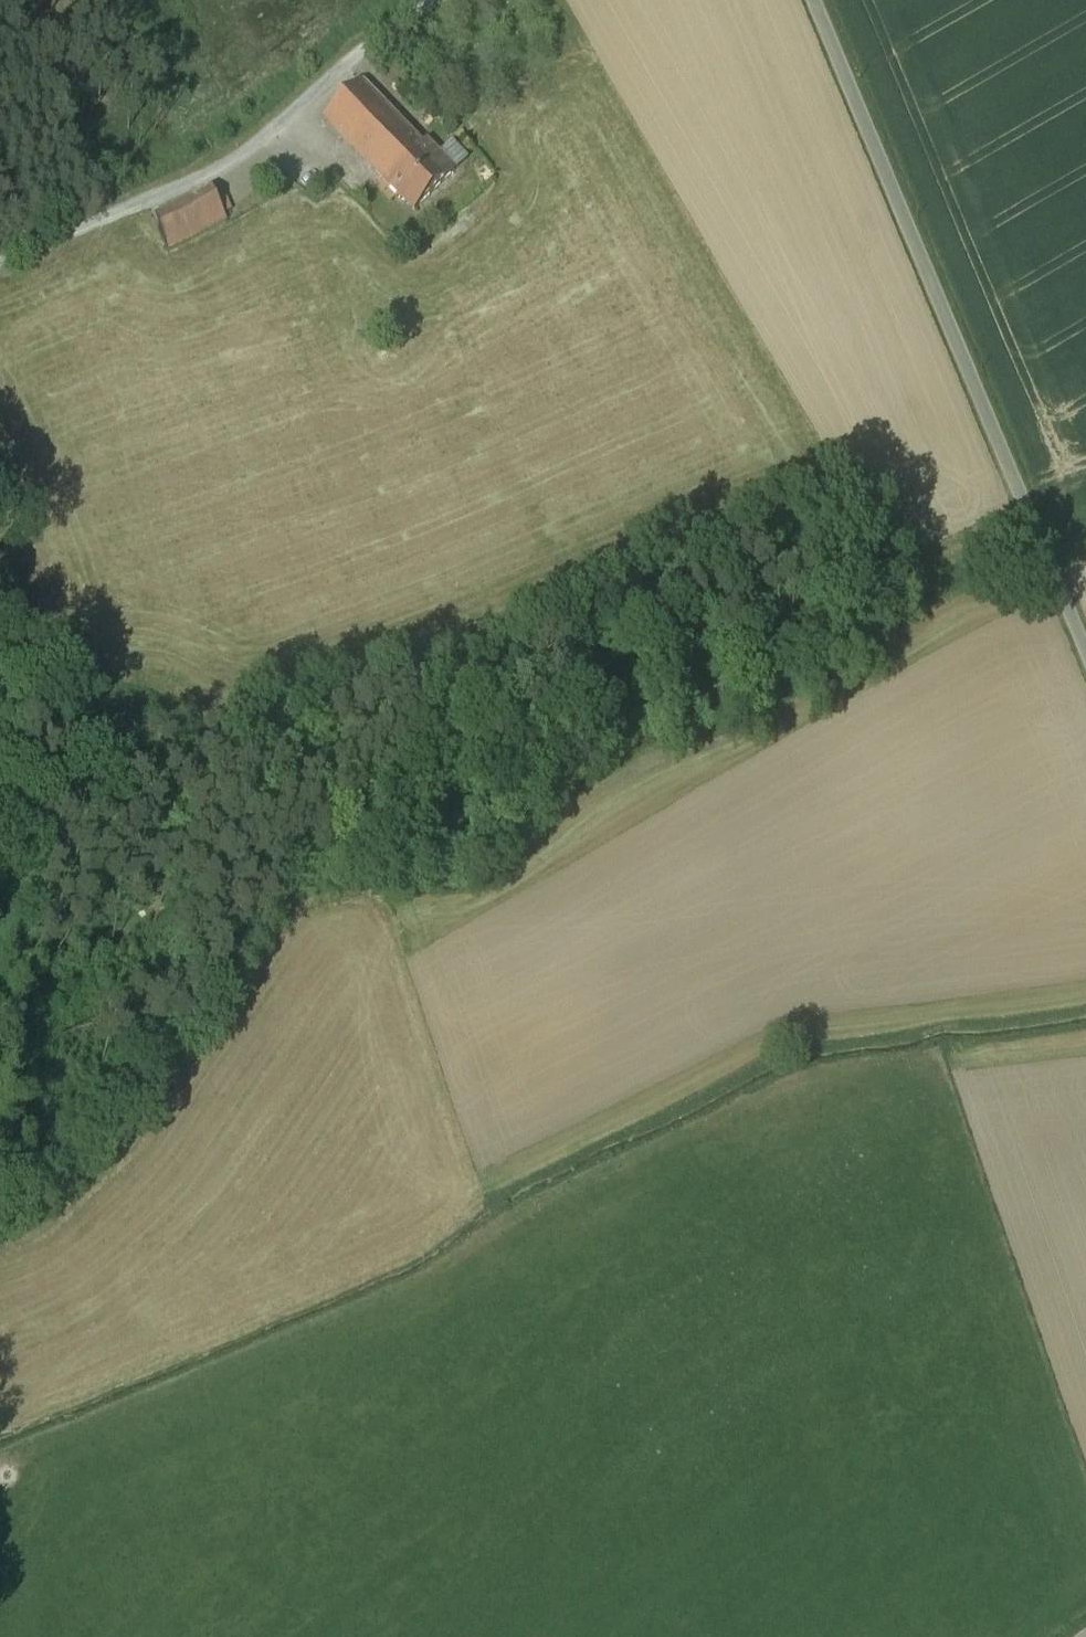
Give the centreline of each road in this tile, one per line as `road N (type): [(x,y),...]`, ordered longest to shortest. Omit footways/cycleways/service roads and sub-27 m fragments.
road 1 (unclassified): [(1085,625),(818,0)]
road 2 (track): [(426,0),(334,60),(213,167),(0,257)]

